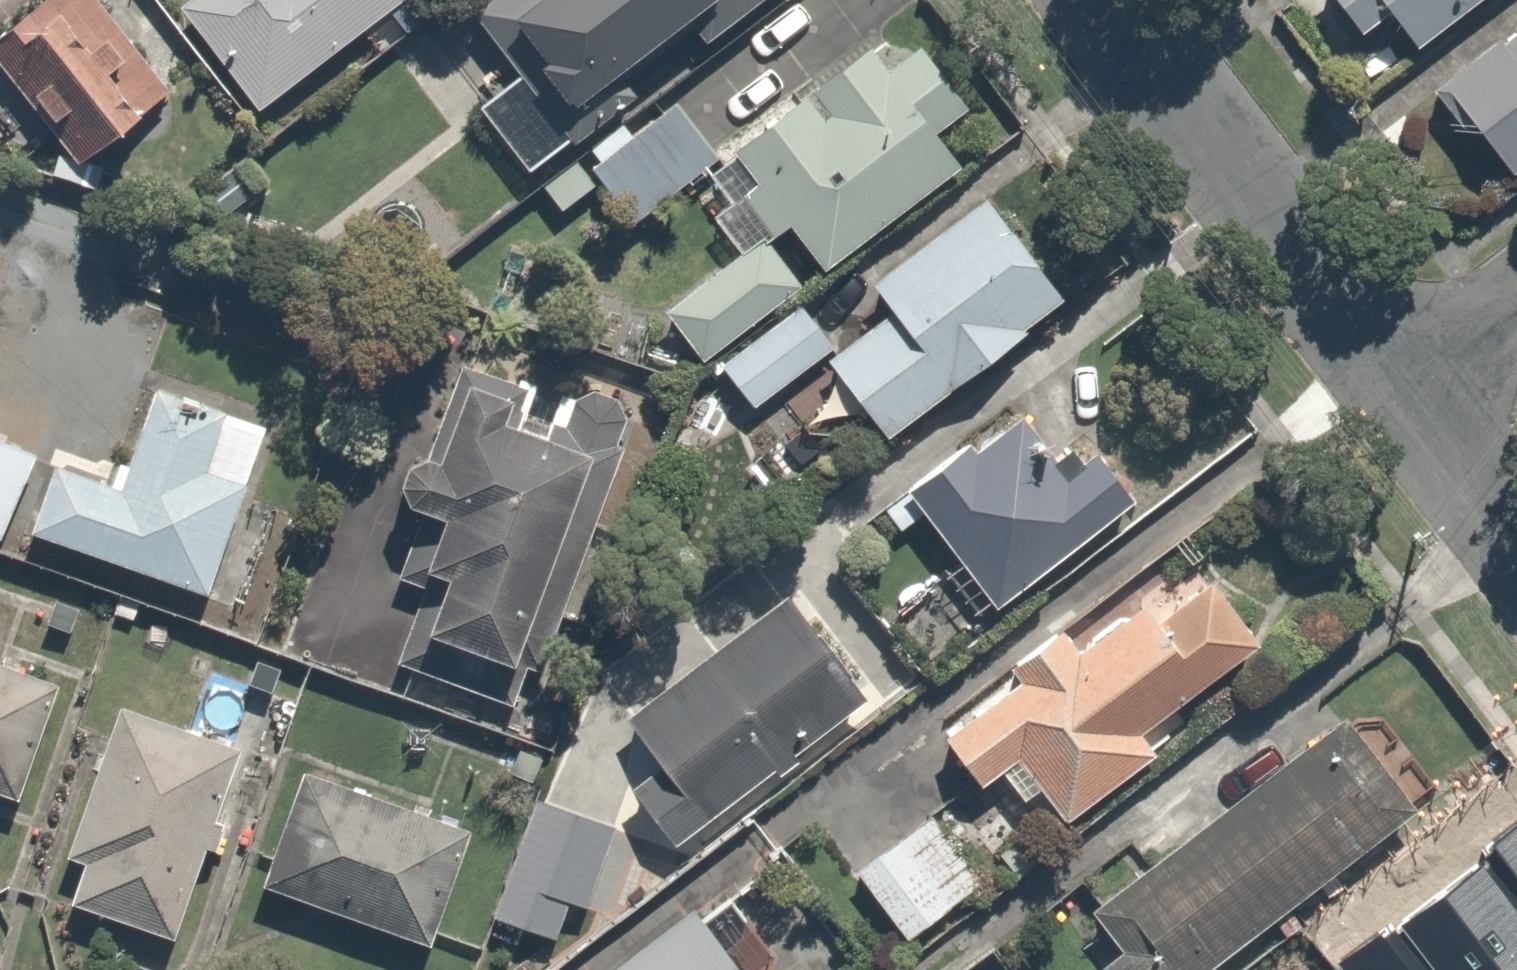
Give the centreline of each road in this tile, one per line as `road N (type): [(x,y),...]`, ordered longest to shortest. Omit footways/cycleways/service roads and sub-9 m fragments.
road 1 (residential): [(1402,395),(1099,0)]
road 2 (residential): [(1516,543),(1402,395)]
road 3 (residential): [(1402,395),(1516,308)]

